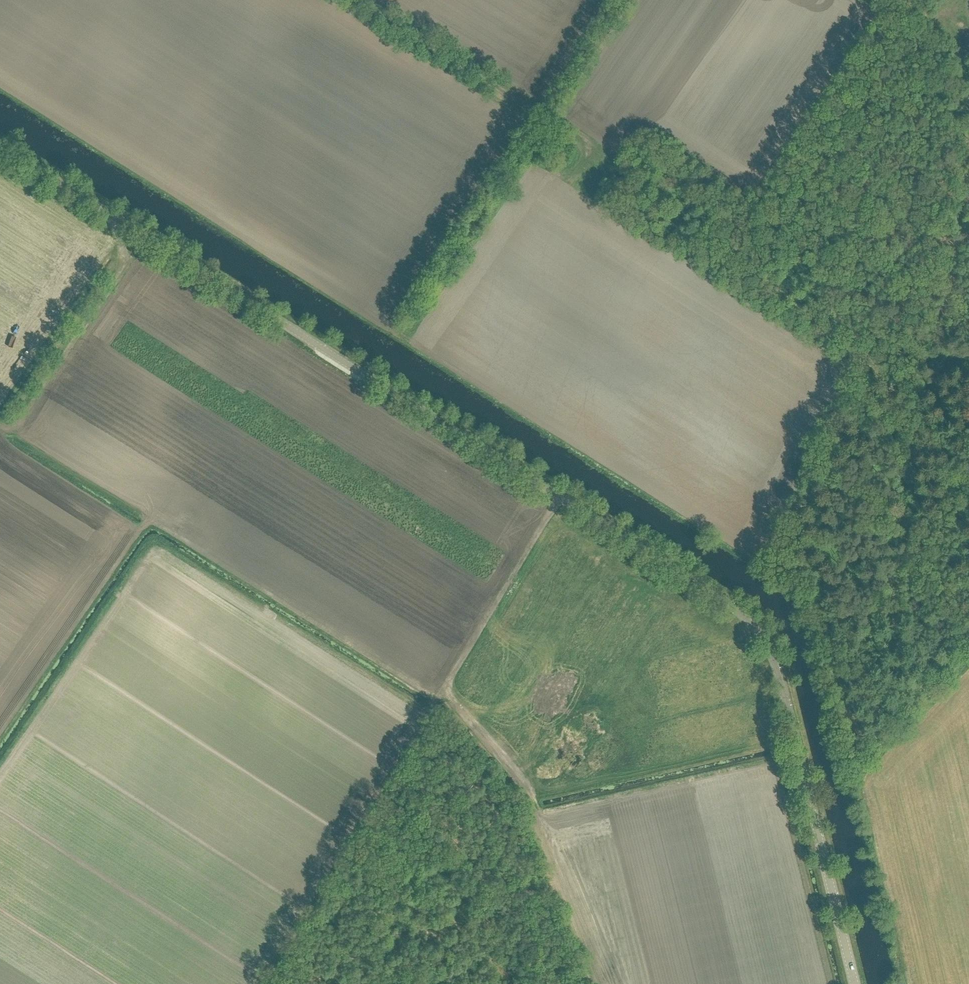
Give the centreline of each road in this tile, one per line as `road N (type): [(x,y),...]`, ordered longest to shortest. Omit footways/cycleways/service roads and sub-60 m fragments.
road 1 (tertiary): [(854,983),(780,678),(750,621),(0,147)]
road 2 (track): [(355,0),(710,217),(741,224),(798,204),(903,47),(943,0)]
road 3 (track): [(0,742),(150,525),(12,432),(147,239)]
road 4 (track): [(537,814),(506,757),(443,689),(259,983)]
road 5 (track): [(443,689),(423,690),(150,525)]
road 6 (track): [(773,743),(533,797)]
road 7 (track): [(443,689),(560,499)]

